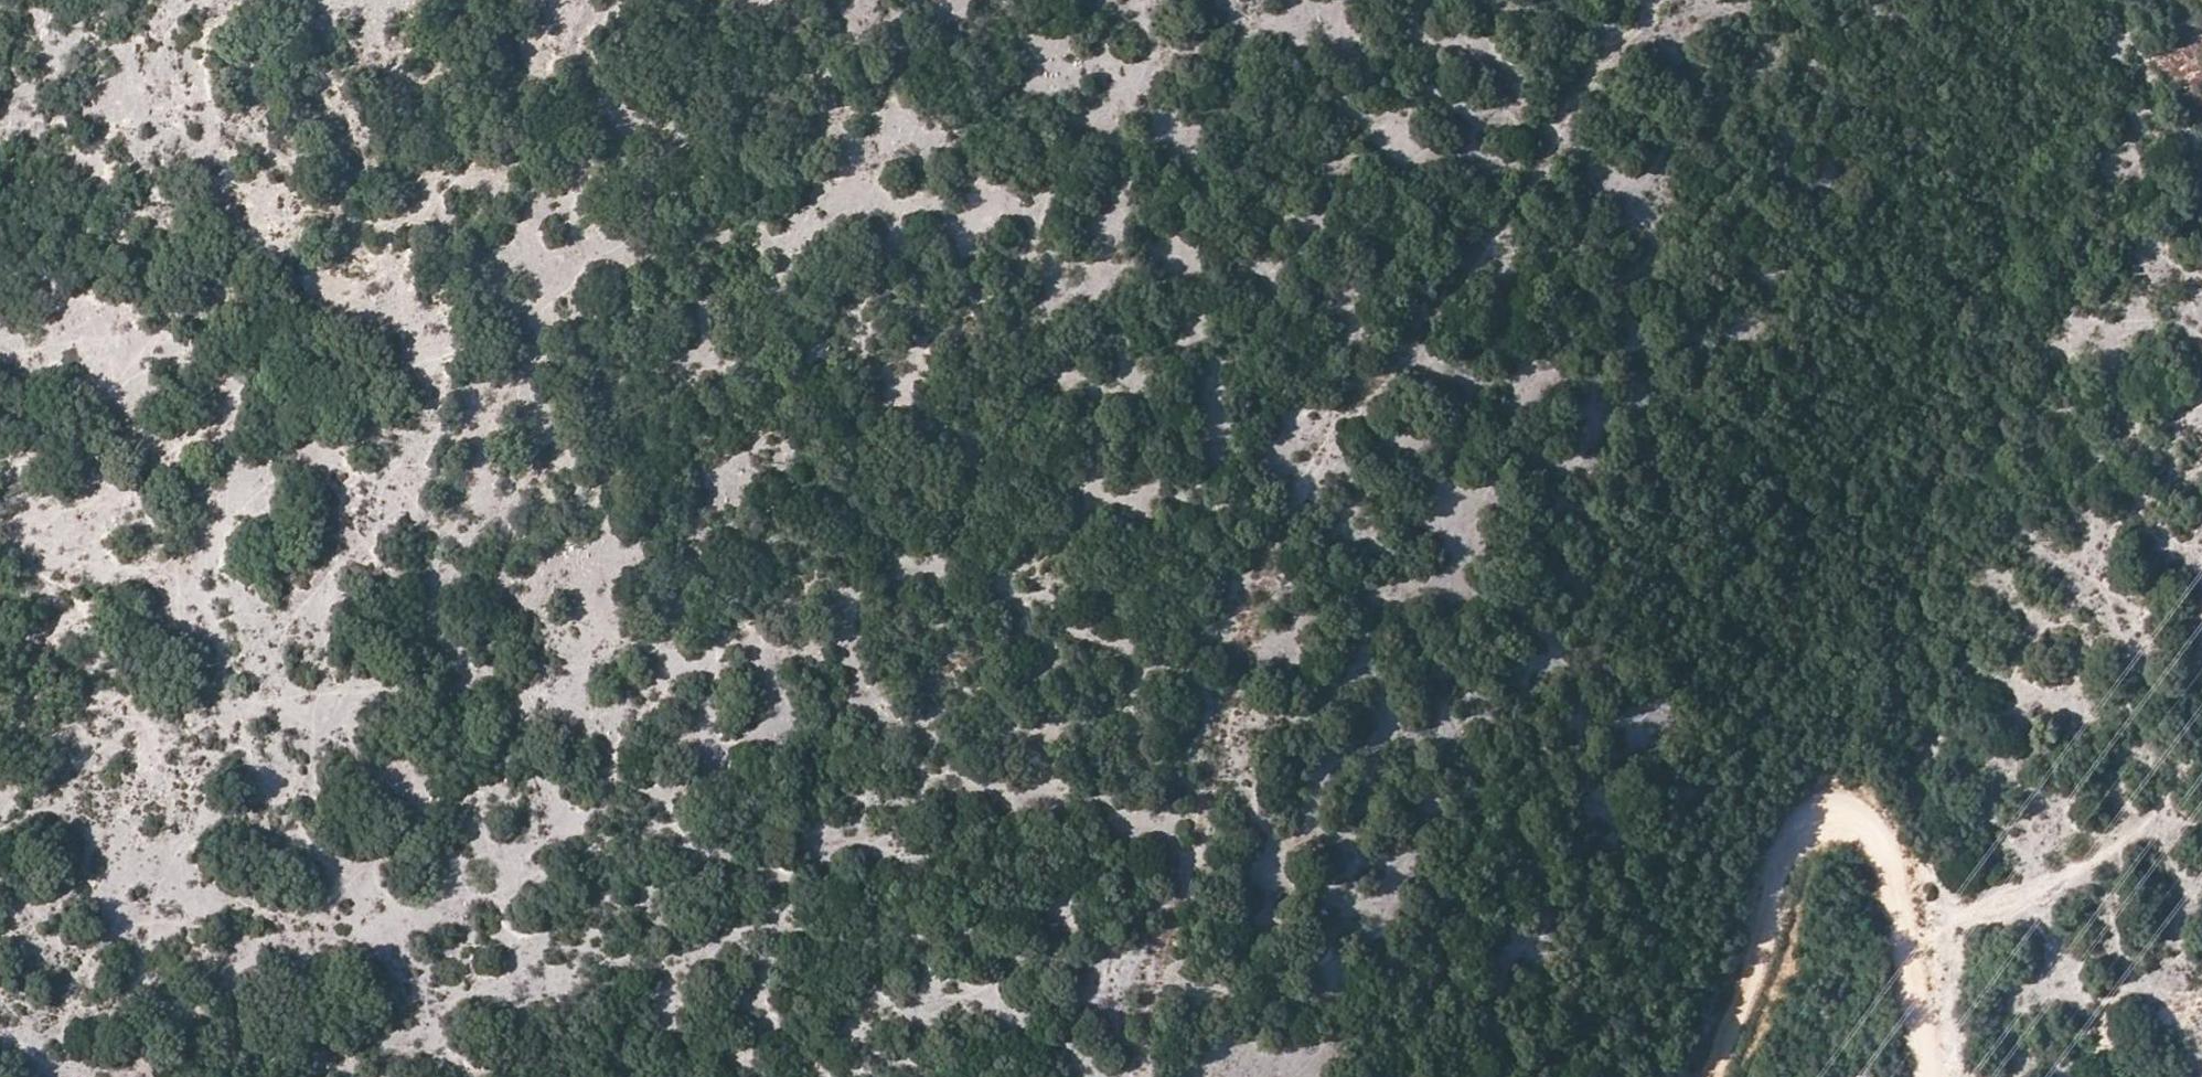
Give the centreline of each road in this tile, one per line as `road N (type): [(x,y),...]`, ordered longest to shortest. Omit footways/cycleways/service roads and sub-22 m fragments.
road 1 (track): [(1924,1076),(1890,872),(1861,817),(1801,822),(1759,954),(1703,1076)]

